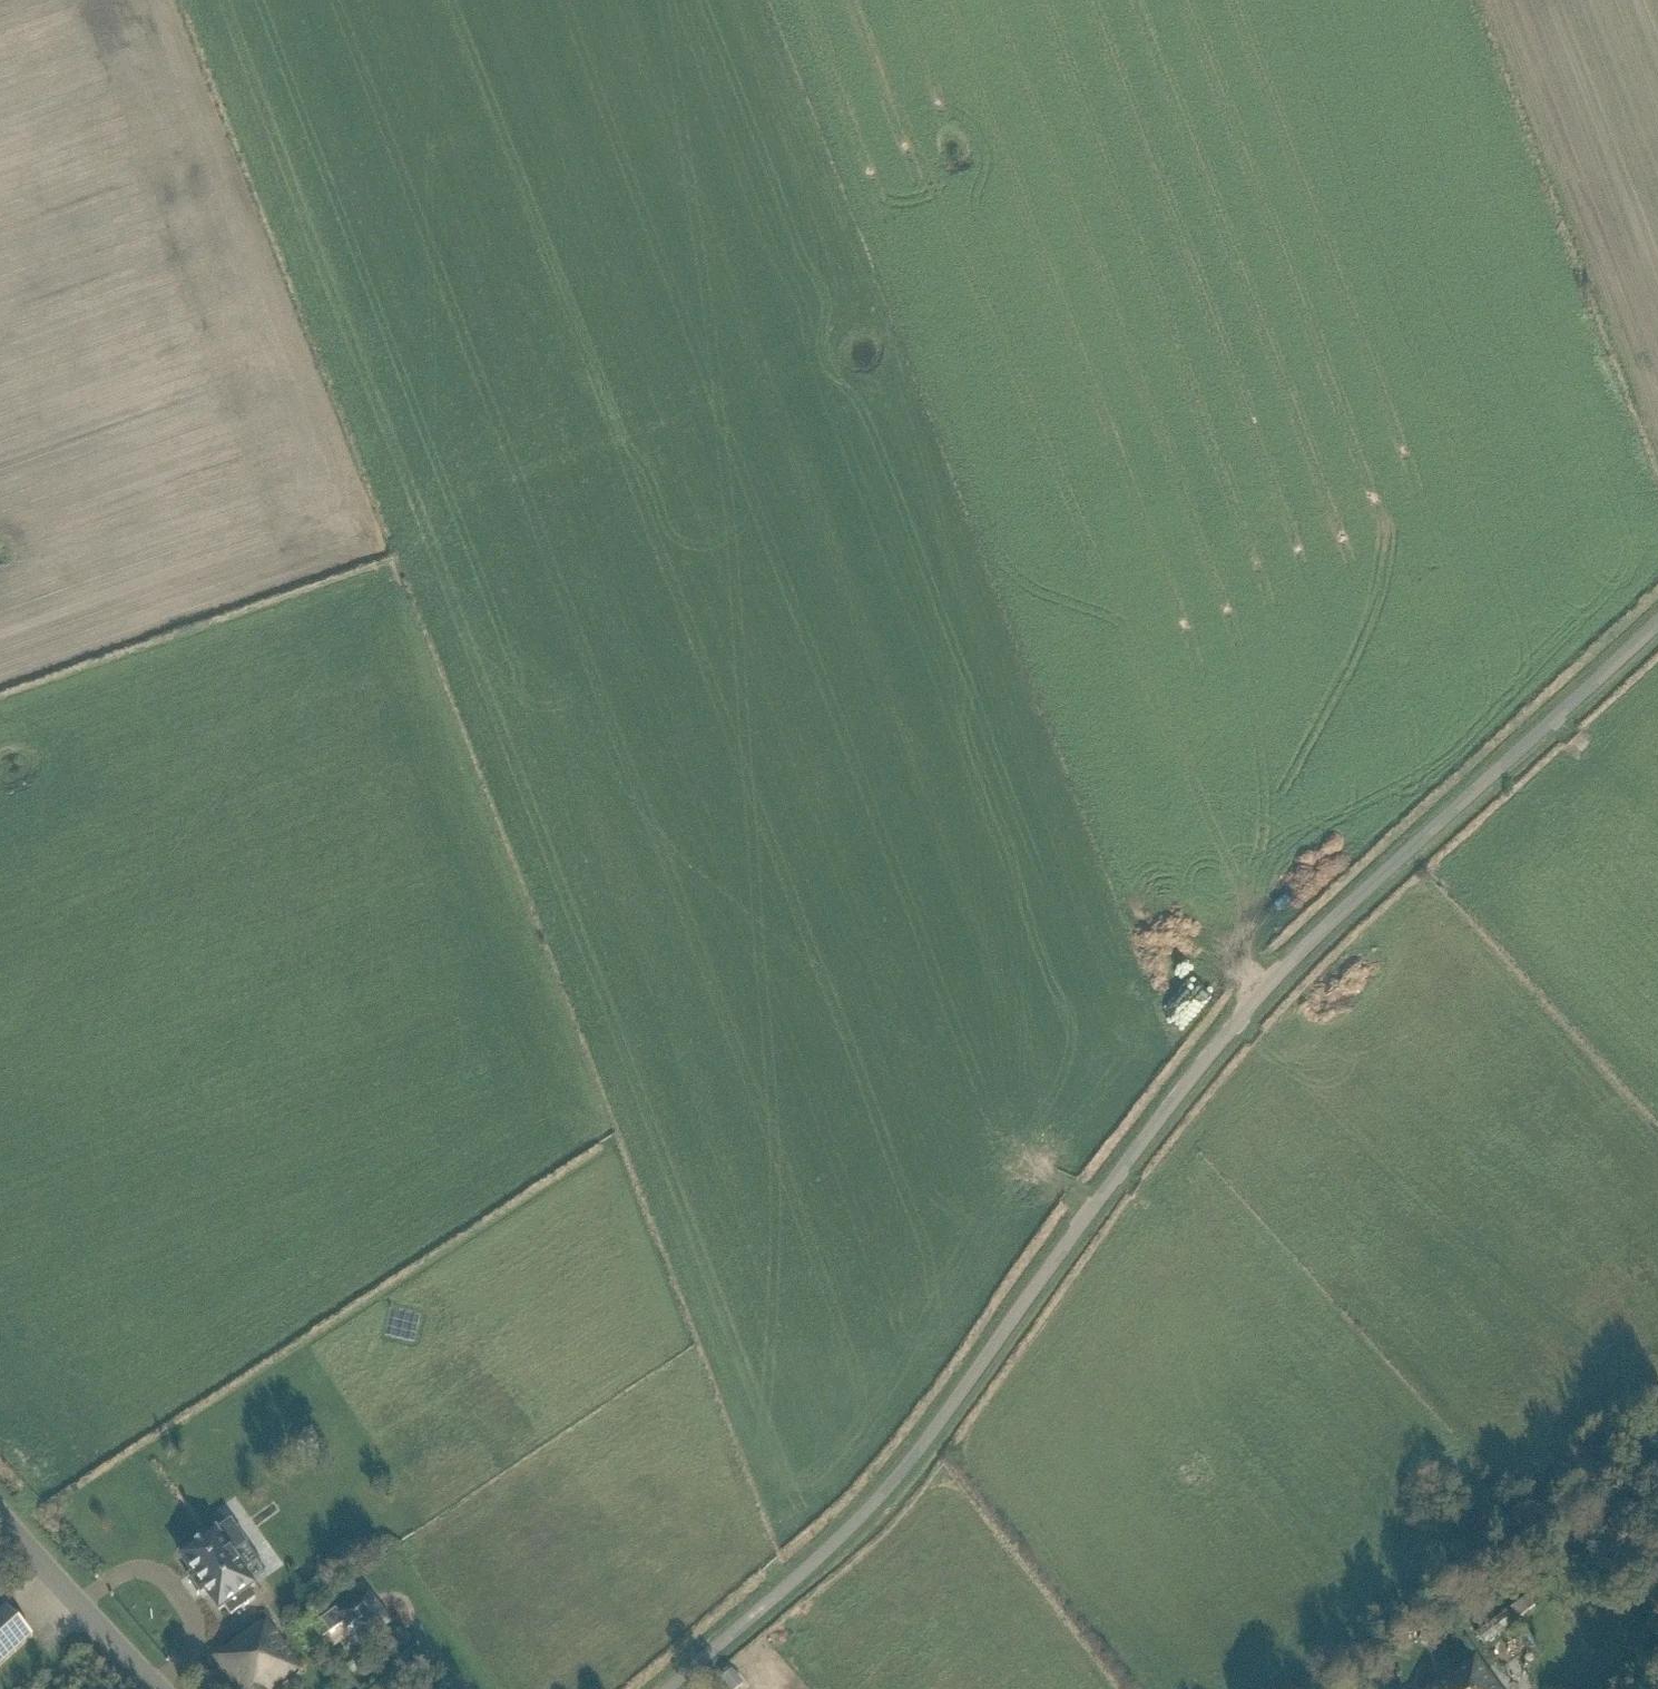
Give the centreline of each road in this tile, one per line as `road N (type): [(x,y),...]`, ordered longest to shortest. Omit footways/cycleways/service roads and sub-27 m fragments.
road 1 (unclassified): [(666,1688),(839,1538),(911,1459),(1133,1150),(1294,952),(1657,626)]
road 2 (unclassified): [(160,1688),(0,1515)]

